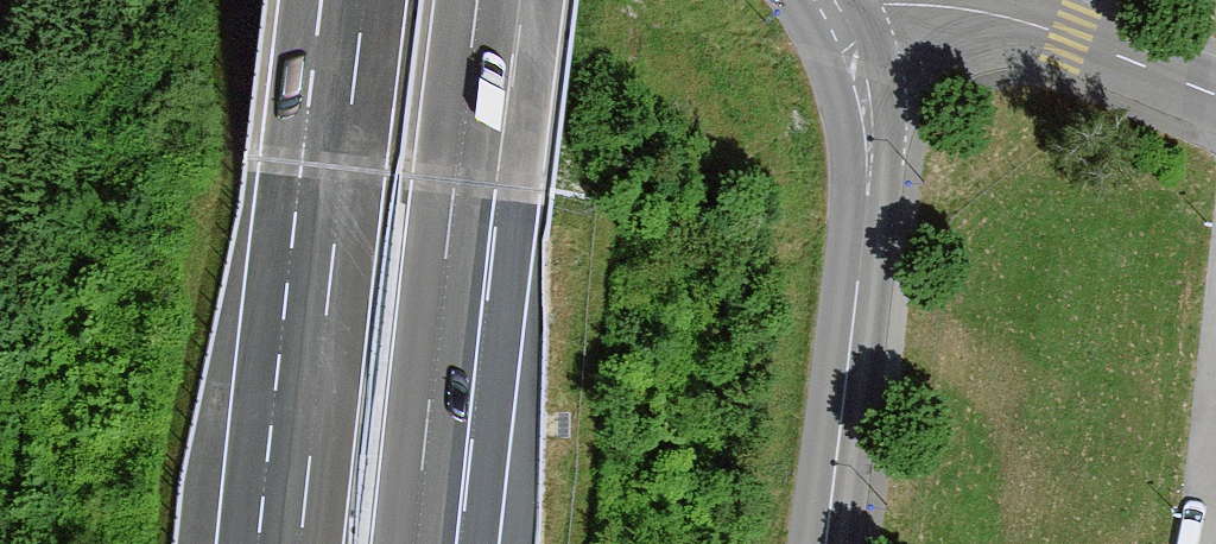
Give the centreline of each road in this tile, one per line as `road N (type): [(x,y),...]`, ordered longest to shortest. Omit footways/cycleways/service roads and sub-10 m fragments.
road 1 (motorway): [(415,543),(481,0)]
road 2 (motorway): [(361,0),(300,543)]
road 3 (residential): [(837,4),(857,92),(863,193),(820,543)]
road 4 (unclassified): [(837,4),(951,5),(1020,19),(1215,92)]

